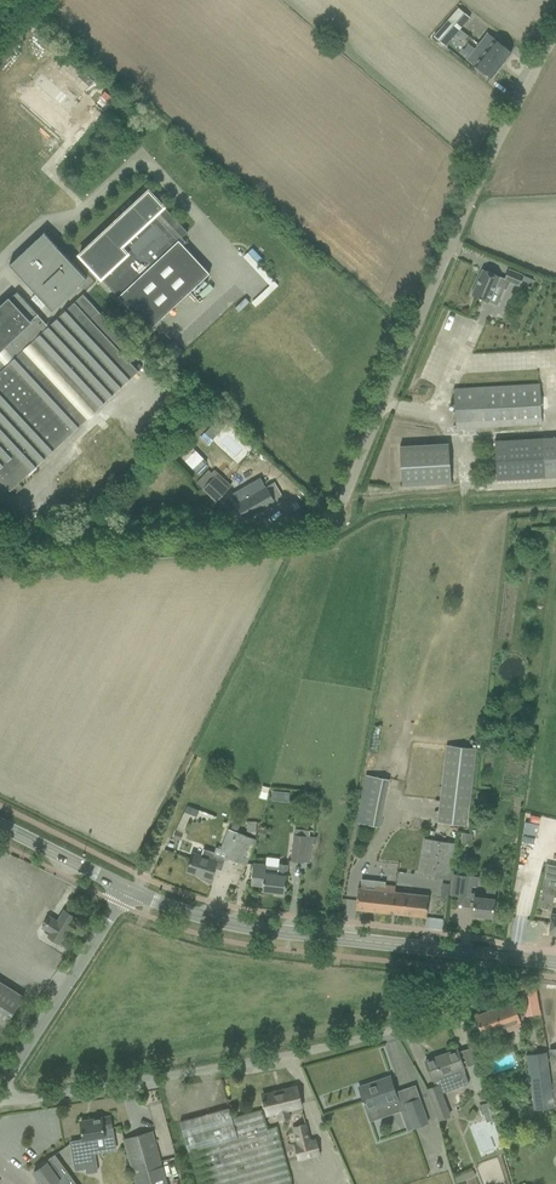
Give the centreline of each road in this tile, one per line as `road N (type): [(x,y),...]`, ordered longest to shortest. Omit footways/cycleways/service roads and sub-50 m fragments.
road 1 (unclassified): [(0,562),(306,525),(331,512),(430,287),(555,35)]
road 2 (unclassified): [(0,1101),(347,1044),(470,1000),(479,986),(480,954)]
road 3 (residential): [(0,1091),(118,906)]
road 4 (tertiary): [(337,940),(221,921),(129,890)]
road 5 (tertiary): [(129,890),(0,823)]

